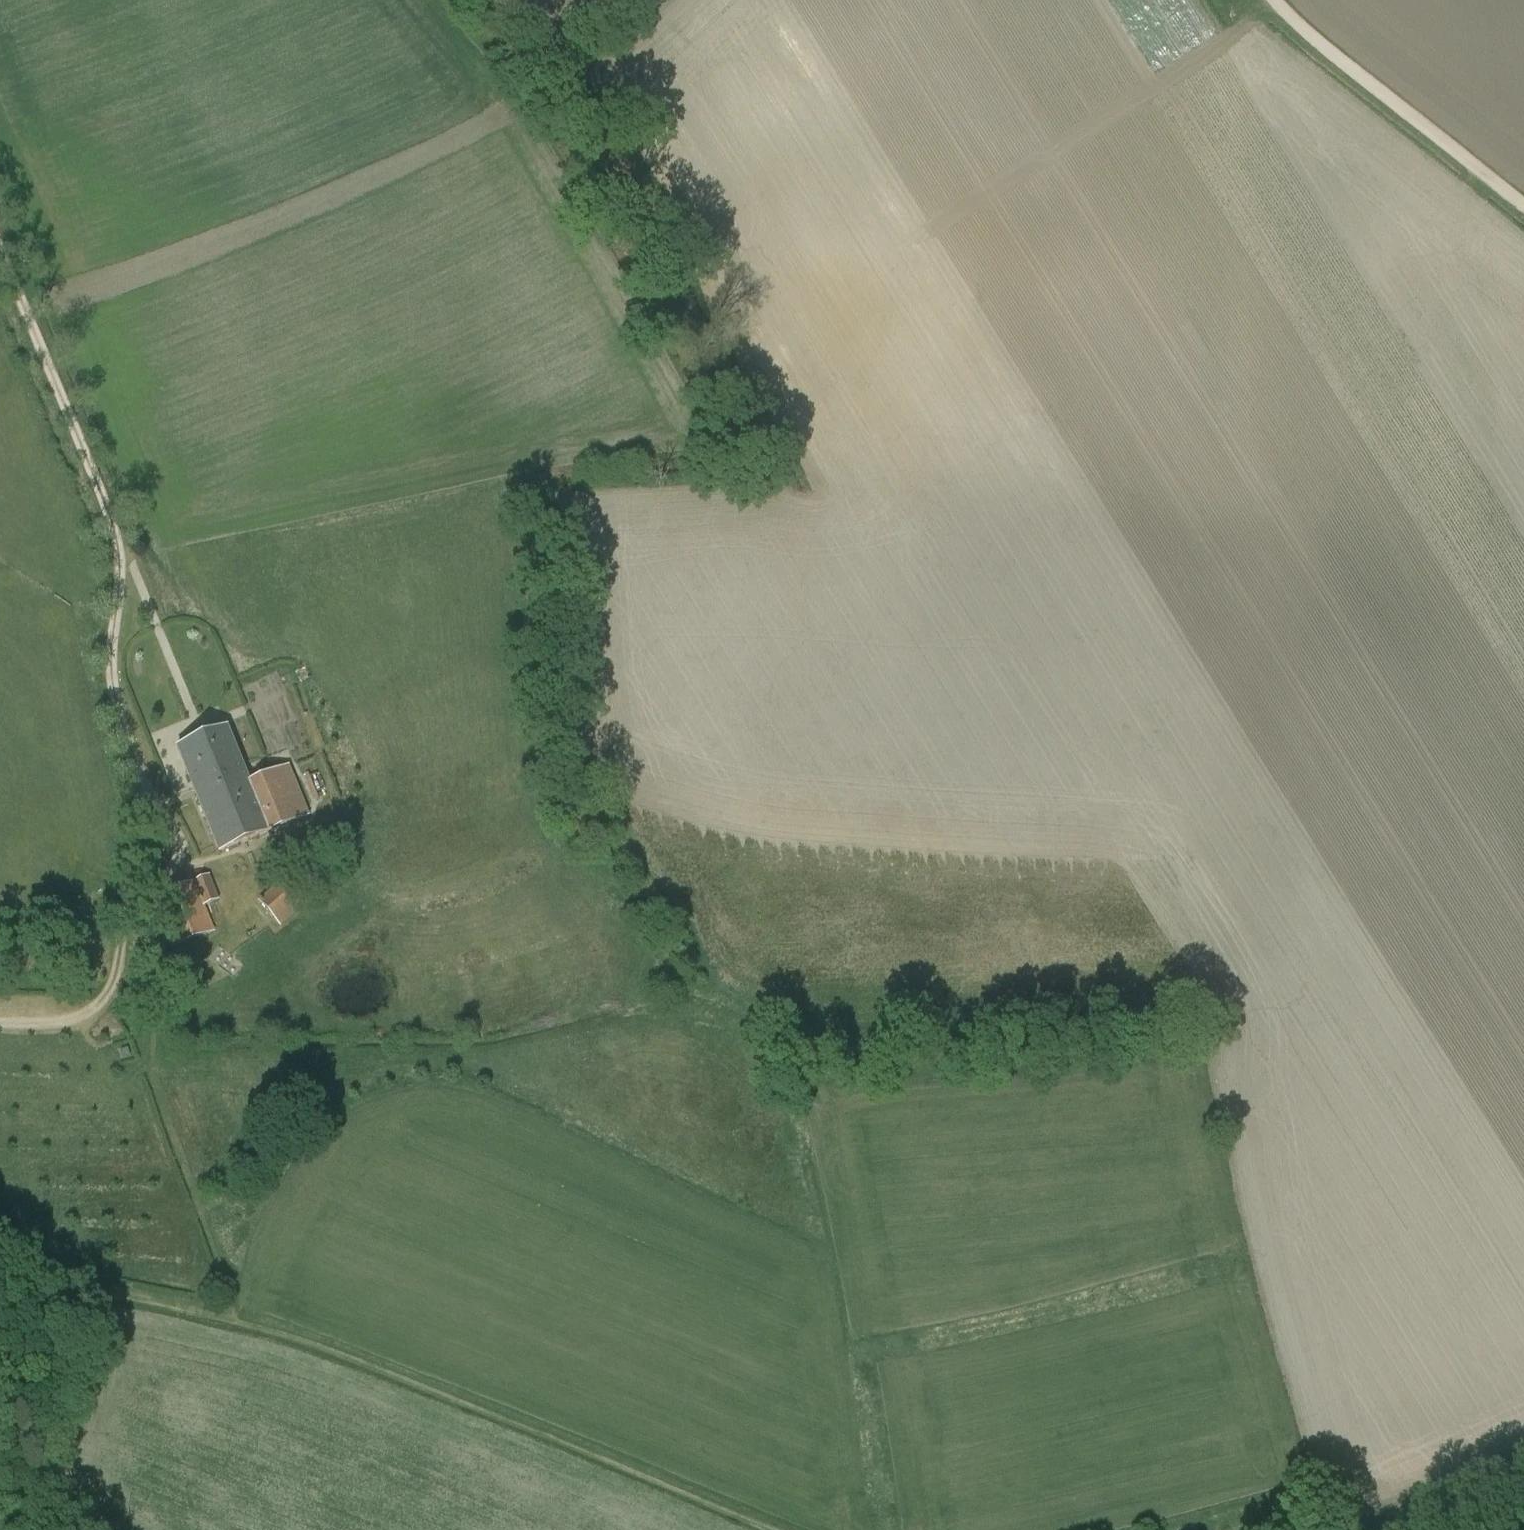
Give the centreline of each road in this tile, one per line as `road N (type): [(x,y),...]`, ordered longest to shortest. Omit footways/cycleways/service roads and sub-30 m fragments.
road 1 (track): [(0,250),(115,531),(112,673),(141,803),(107,994),(74,1022),(0,1024)]
road 2 (track): [(768,1529),(315,1344),(167,1304),(0,1271)]
road 3 (track): [(1523,208),(1272,0)]

